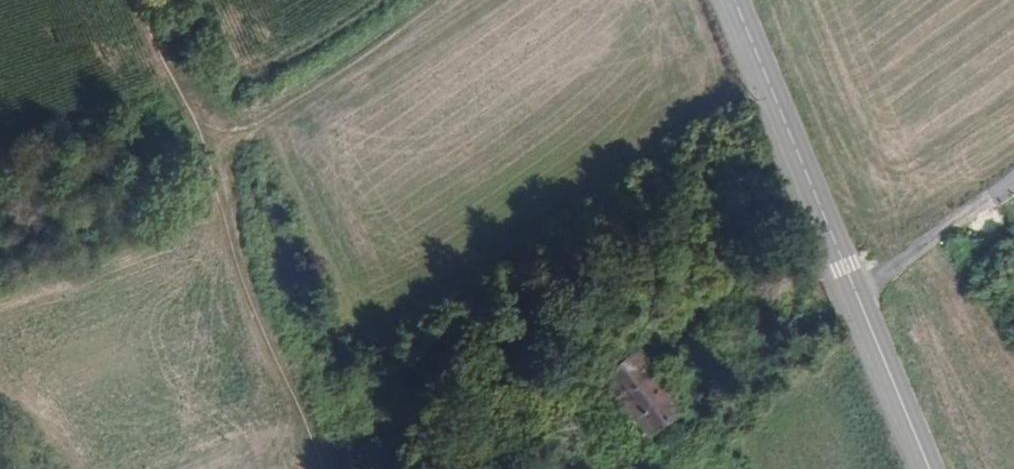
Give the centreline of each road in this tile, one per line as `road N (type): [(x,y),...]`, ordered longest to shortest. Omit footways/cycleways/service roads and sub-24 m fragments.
road 1 (track): [(133,0),(282,371),(274,394),(322,468)]
road 2 (secondary): [(734,0),(929,468)]

